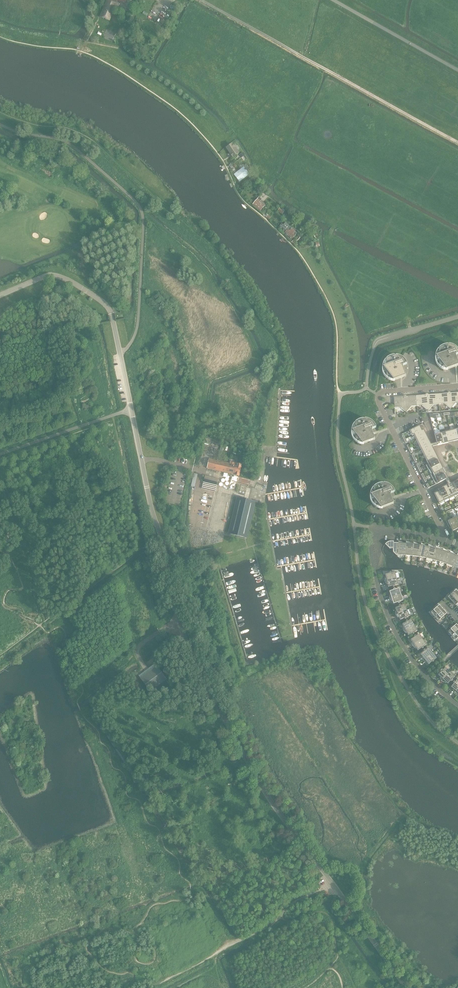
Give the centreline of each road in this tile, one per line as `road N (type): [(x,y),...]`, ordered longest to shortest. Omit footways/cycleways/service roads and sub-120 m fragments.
road 1 (unclassified): [(404,987),(264,793),(198,672),(151,510),(121,355)]
road 2 (residential): [(457,706),(396,634),(371,541),(373,527),(447,540)]
road 3 (residential): [(447,540),(377,398),(457,386)]
road 4 (track): [(321,888),(271,926),(153,987)]
road 5 (track): [(132,410),(0,456)]

